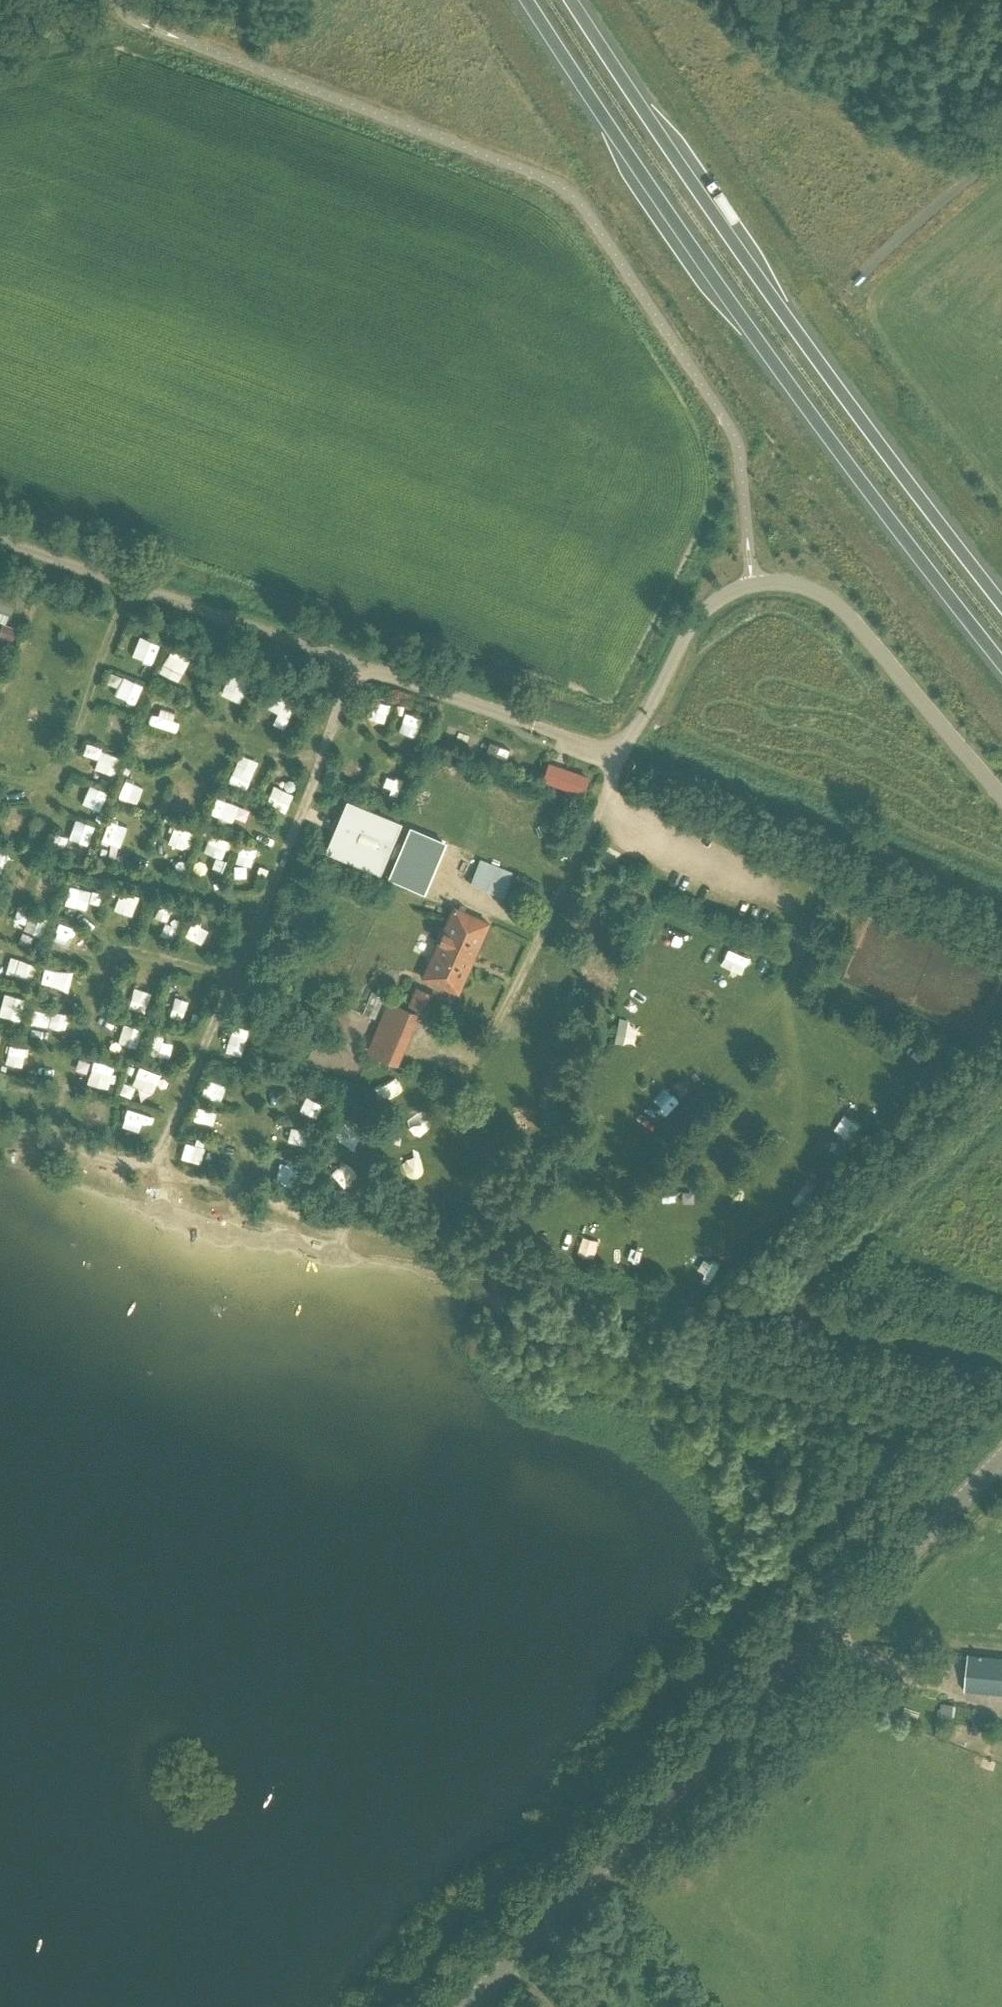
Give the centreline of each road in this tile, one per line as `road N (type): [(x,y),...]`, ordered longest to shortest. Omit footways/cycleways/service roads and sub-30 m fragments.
road 1 (trunk): [(528,0),(740,314),(1001,662)]
road 2 (tertiary): [(466,2006),(1001,1459)]
road 3 (trunk): [(1001,604),(773,295),(572,0)]
road 4 (unclassified): [(598,817),(689,629),(722,596),(772,581),(807,585),(843,607),(1001,794)]
road 5 (unclassified): [(1001,155),(874,260)]

